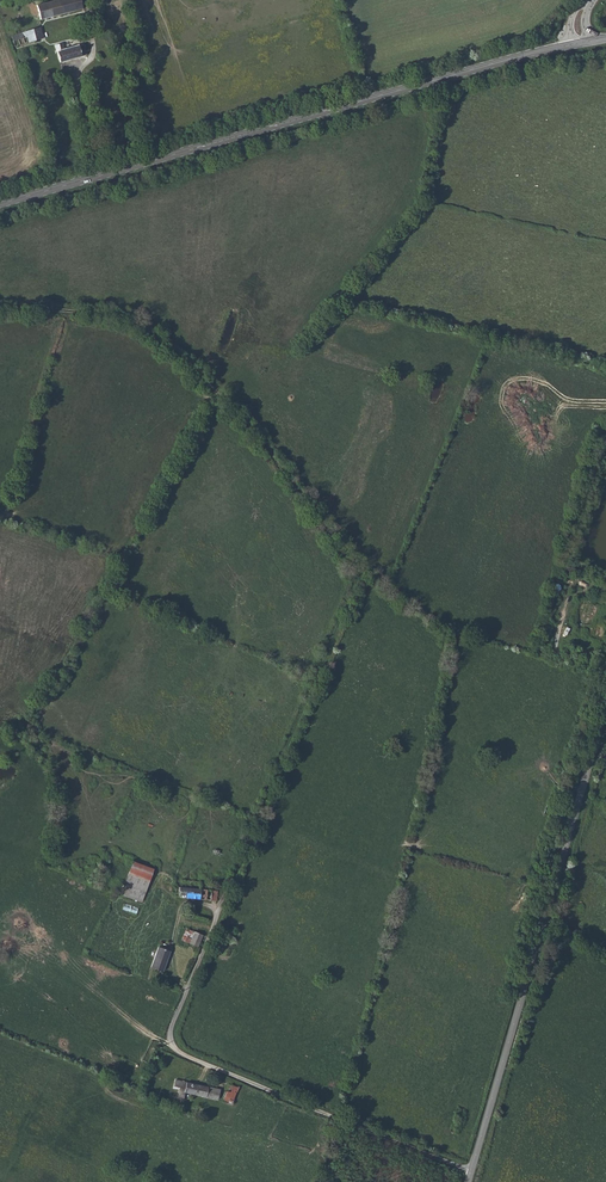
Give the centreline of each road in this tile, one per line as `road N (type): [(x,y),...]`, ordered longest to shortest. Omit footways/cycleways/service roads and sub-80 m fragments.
road 1 (track): [(0,309),(83,312),(143,330),(256,430),(359,577),(231,890)]
road 2 (secondary): [(0,203),(569,45)]
road 3 (unclassified): [(469,1172),(187,1057),(171,1044),(231,890)]
road 4 (unclassified): [(469,1172),(605,723)]

